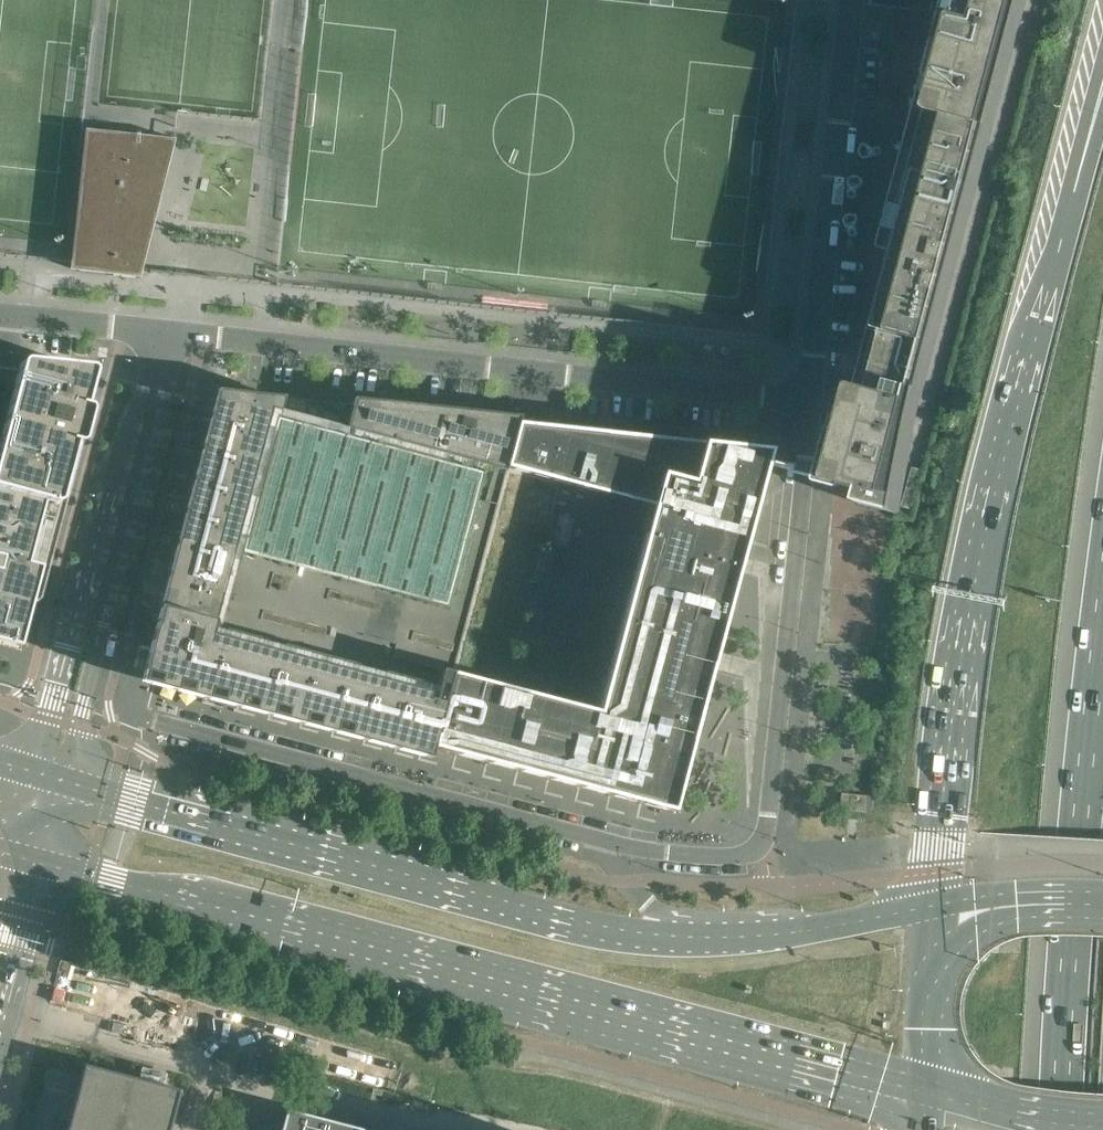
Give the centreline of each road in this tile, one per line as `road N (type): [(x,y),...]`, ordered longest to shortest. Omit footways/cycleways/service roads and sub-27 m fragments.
road 1 (secondary): [(44,864),(929,1094)]
road 2 (motorway): [(1102,98),(1019,377),(971,600),(935,912)]
road 3 (secondary): [(696,939),(608,929),(457,895),(66,781)]
road 4 (residential): [(168,332),(811,401)]
road 5 (residential): [(811,401),(764,840),(747,854),(719,856),(599,838)]
road 6 (residential): [(599,838),(147,717),(91,668)]
road 7 (motorway): [(1102,631),(1083,805),(1064,1129)]
road 8 (residential): [(156,385),(141,398),(108,490),(33,772)]
road 9 (residential): [(811,401),(852,0)]
road 10 (residential): [(91,668),(161,403),(156,385)]
road 11 (secondary): [(935,912),(696,939)]
road 12 (motorway): [(935,912),(929,1094)]
road 13 (tertiary): [(0,1035),(44,864)]
road 14 (residential): [(0,314),(168,332)]
road 15 (secondary): [(1102,909),(992,902),(935,912)]
road 16 (secondary): [(929,1094),(1089,1129)]
road 17 (secondary): [(696,939),(637,893),(599,838)]

